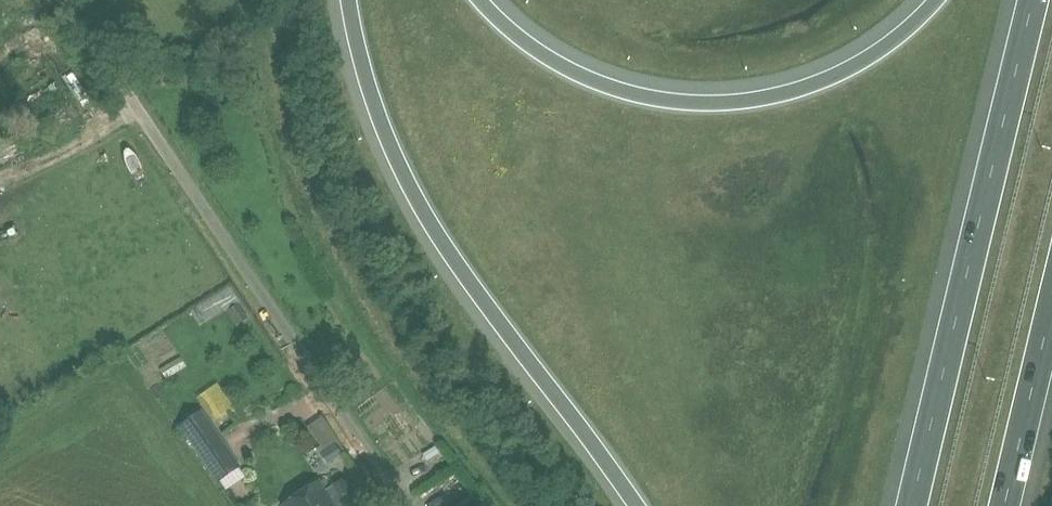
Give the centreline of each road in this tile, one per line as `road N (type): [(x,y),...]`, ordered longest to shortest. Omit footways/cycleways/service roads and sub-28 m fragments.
road 1 (unclassified): [(403,505),(65,0)]
road 2 (motorway): [(346,0),(376,114),(419,205),(637,505)]
road 3 (motorway): [(1032,0),(908,505)]
road 4 (motorway): [(935,0),(886,45),(826,80),(780,95),(687,102),(578,73),(478,0)]
road 5 (motorway): [(1007,505),(1051,313)]

